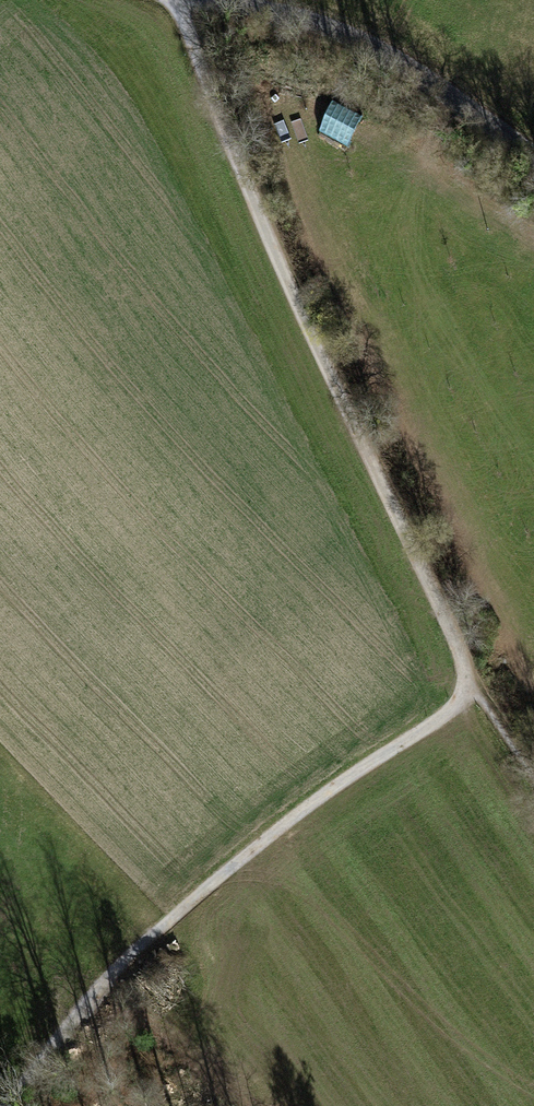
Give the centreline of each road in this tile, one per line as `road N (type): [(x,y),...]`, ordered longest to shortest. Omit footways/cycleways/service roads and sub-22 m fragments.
road 1 (track): [(477,693),(279,261),(178,0)]
road 2 (track): [(8,1105),(160,926),(319,799),(477,693)]
road 3 (unclassified): [(211,0),(355,39),(533,153)]

